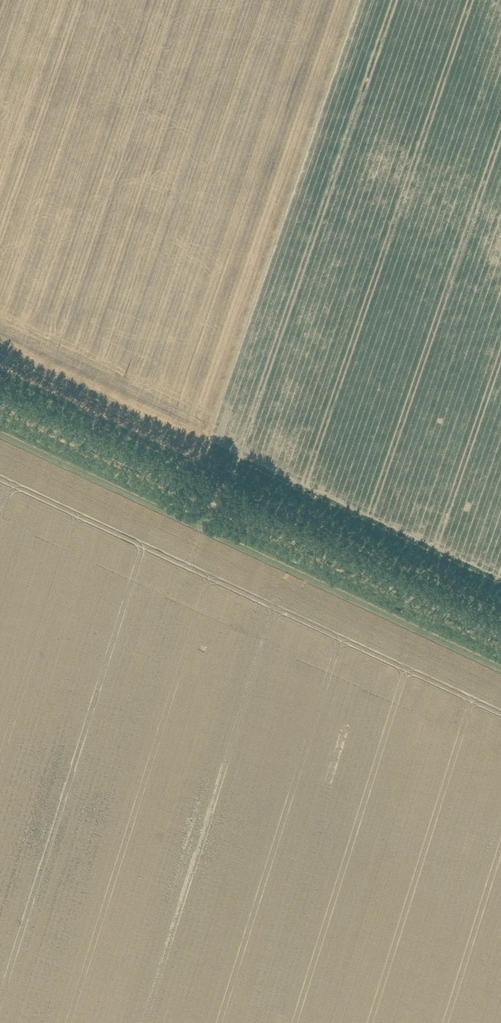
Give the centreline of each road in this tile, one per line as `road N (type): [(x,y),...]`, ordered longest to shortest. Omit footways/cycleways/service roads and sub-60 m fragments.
road 1 (track): [(0,373),(500,610)]
road 2 (track): [(0,434),(500,670)]
road 3 (unclassified): [(500,638),(0,403)]

